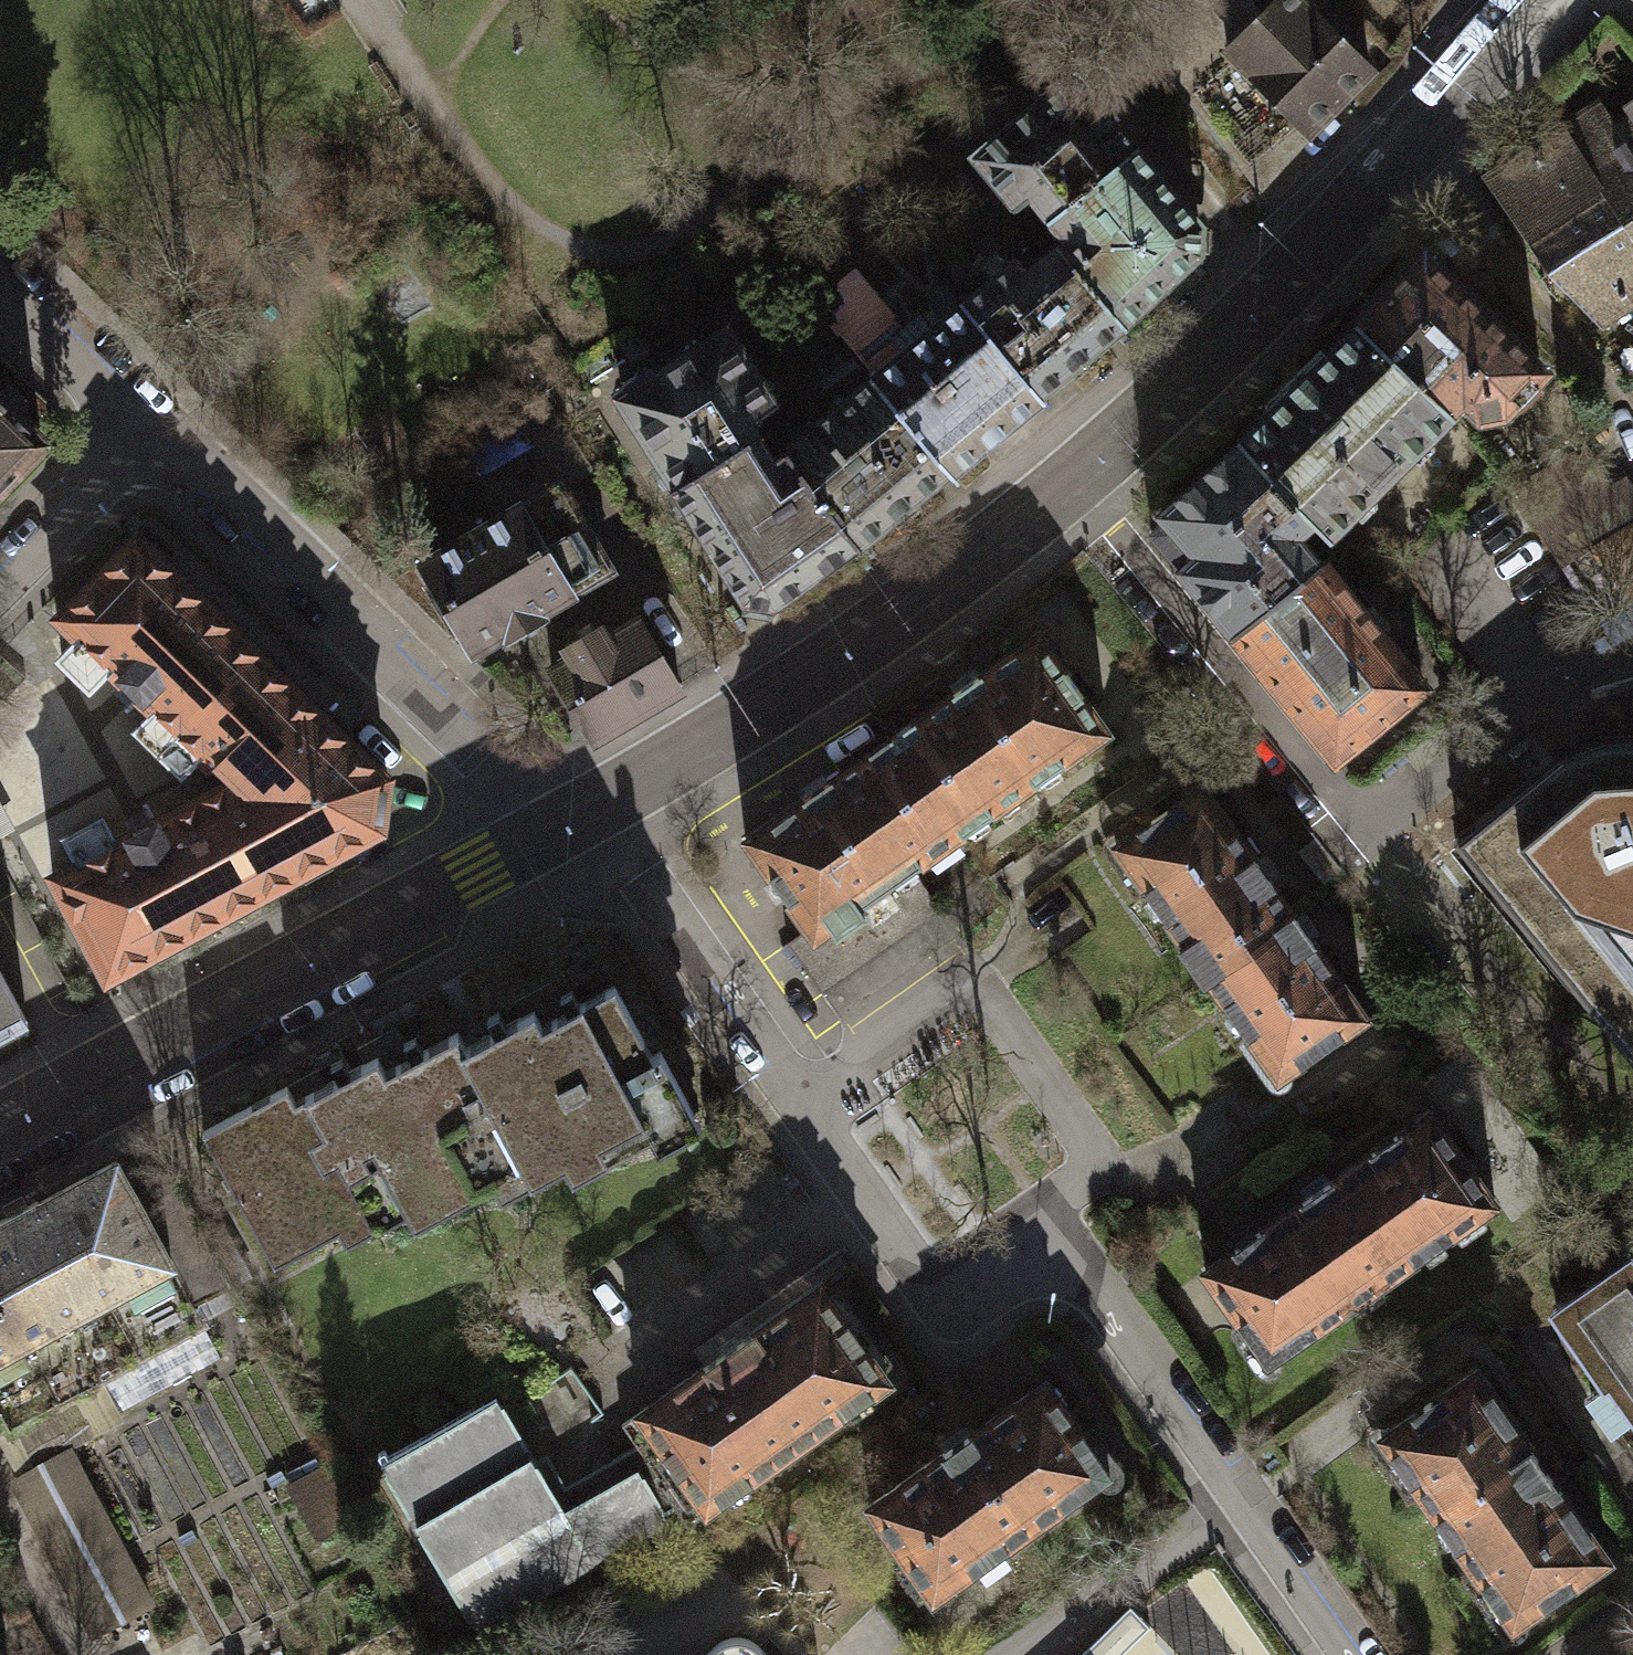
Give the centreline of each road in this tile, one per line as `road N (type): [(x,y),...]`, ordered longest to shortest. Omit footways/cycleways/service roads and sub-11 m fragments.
road 1 (tertiary): [(566,819),(899,614),(1107,450),(1206,360),(1531,0)]
road 2 (tertiary): [(0,1125),(566,819)]
road 3 (residential): [(143,424),(525,793),(566,819)]
road 4 (residential): [(1049,1227),(1036,1208),(1097,1166),(969,981),(795,1101)]
road 5 (residential): [(1356,1654),(1049,1227)]
road 6 (residential): [(1049,1227),(936,1305),(795,1101)]
road 7 (residential): [(795,1101),(637,874)]
road 8 (residential): [(143,424),(0,579)]
road 9 (residential): [(0,285),(143,424)]

